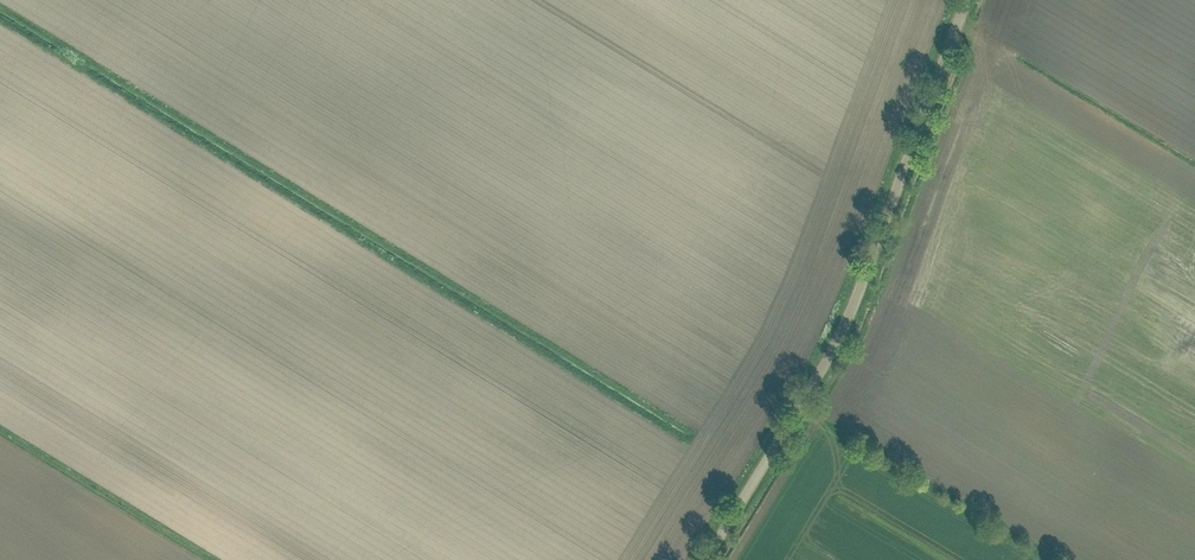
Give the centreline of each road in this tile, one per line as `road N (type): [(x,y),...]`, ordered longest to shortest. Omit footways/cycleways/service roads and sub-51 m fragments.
road 1 (tertiary): [(704,559),(845,325),(966,0)]

